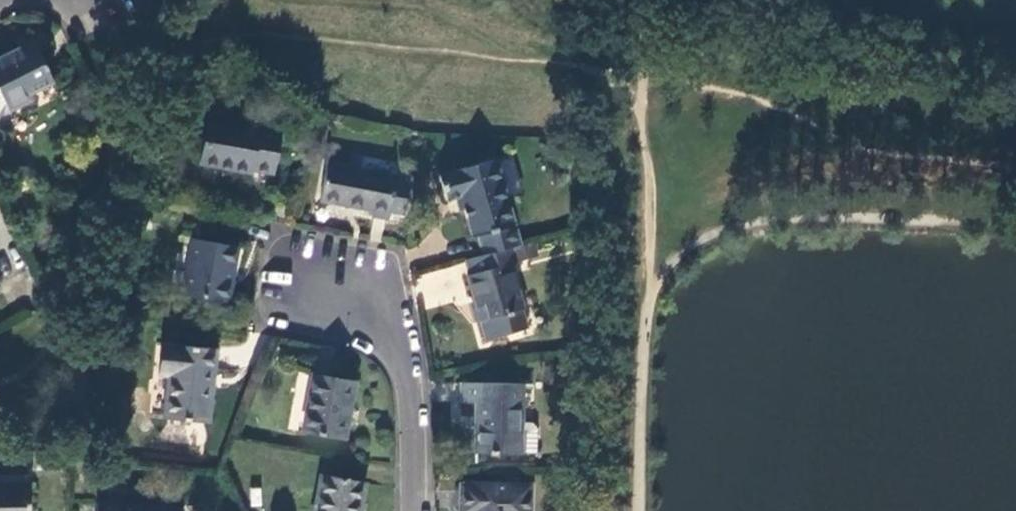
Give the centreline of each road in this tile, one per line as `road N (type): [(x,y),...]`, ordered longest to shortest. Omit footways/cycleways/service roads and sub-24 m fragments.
road 1 (residential): [(415,510),(417,414),(352,294)]

